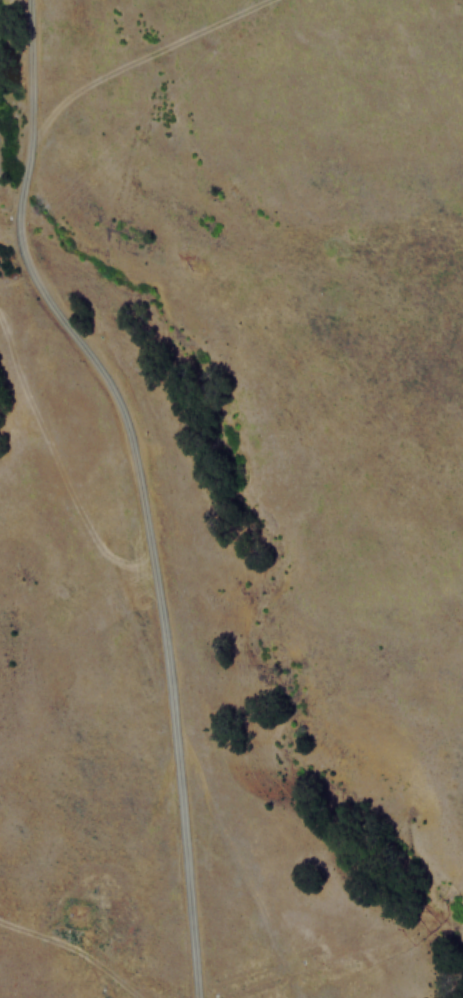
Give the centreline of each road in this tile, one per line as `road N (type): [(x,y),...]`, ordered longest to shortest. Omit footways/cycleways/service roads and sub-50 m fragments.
road 1 (track): [(196,997),(138,477),(114,398),(57,314),(20,237),(31,145),(28,0)]
road 2 (track): [(31,145),(56,109),(96,78),(269,0)]
road 3 (track): [(147,997),(74,945),(0,920)]

